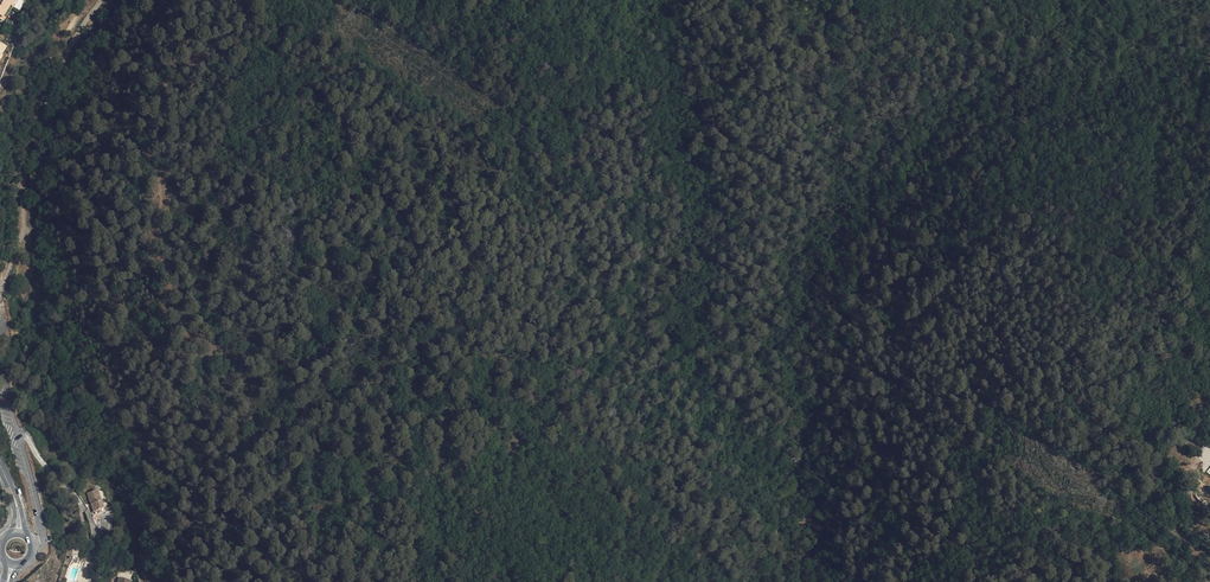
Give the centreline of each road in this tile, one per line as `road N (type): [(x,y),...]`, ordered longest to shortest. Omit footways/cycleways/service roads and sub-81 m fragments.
road 1 (track): [(3,286),(28,232),(32,174),(59,90),(106,0)]

